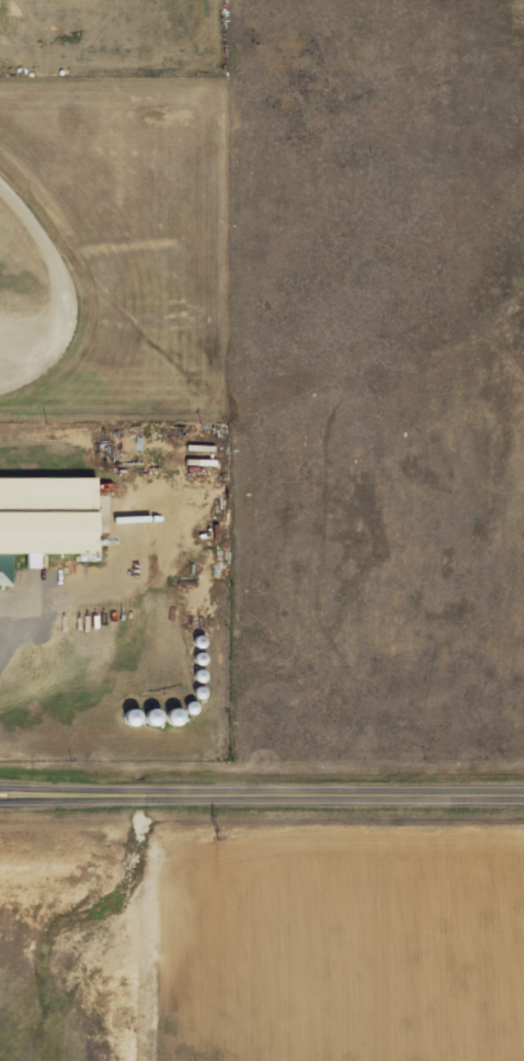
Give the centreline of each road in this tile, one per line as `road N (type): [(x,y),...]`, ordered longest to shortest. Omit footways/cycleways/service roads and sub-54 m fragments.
road 1 (secondary): [(0,800),(523,796)]

